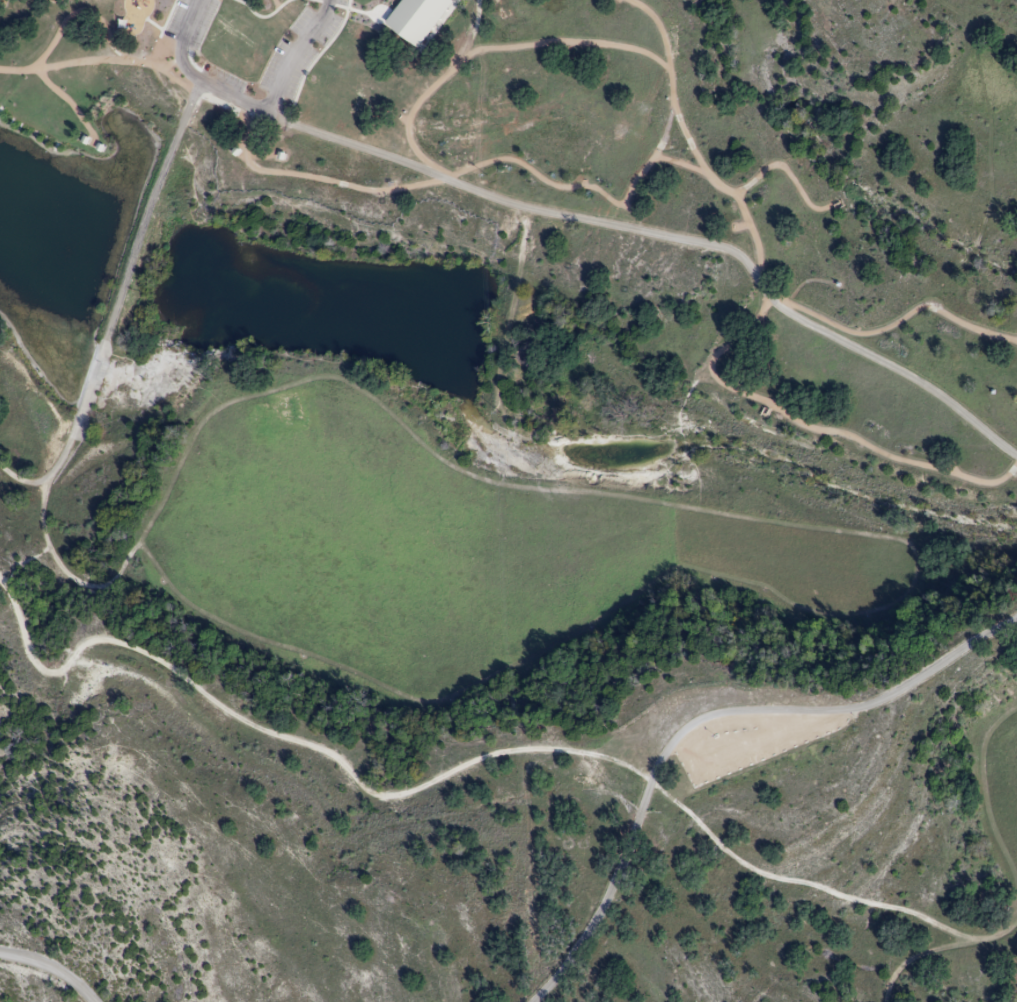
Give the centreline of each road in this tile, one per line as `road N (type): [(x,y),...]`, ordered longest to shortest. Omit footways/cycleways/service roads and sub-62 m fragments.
road 1 (track): [(1016,919),(997,932),(970,931),(823,882),(762,871),(667,787),(589,750),(493,750),(400,794),(378,792),(339,753),(242,718),(171,658),(131,641),(103,635),(47,671),(34,660),(11,585),(0,575)]
road 2 (track): [(43,478),(49,544),(76,579),(97,576),(138,540),(202,419),(222,401),(325,372),(355,379),(460,467),(876,531),(907,538),(916,569)]
road 3 (residential): [(200,0),(178,64),(482,198),(748,260),(766,300),(941,395),(1016,459)]
road 4 (track): [(0,463),(39,481),(77,438),(90,401)]

